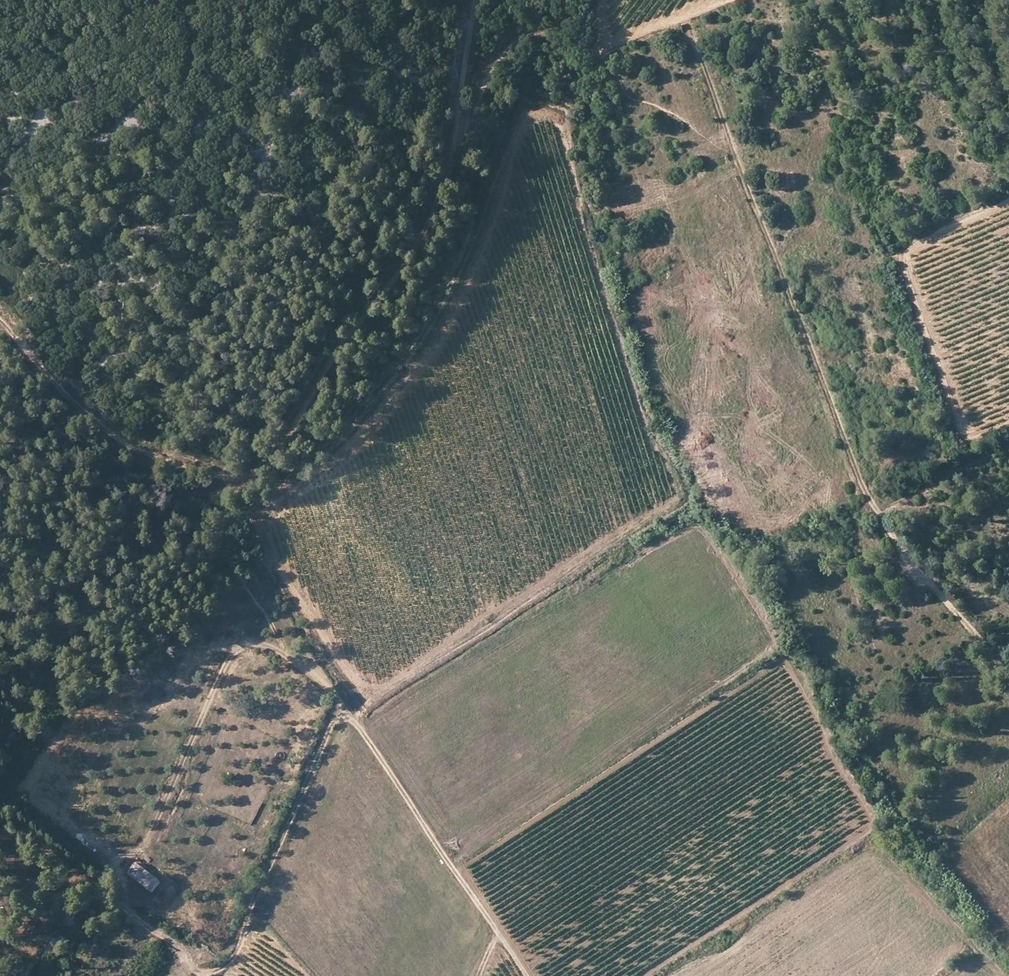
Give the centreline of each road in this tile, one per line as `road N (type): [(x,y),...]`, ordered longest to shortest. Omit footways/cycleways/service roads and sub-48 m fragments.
road 1 (track): [(0,317),(90,417),(142,454),(231,478),(256,476),(277,461),(341,334),(382,292),(420,232),(449,161),(475,0)]
road 2 (track): [(349,717),(527,975)]

